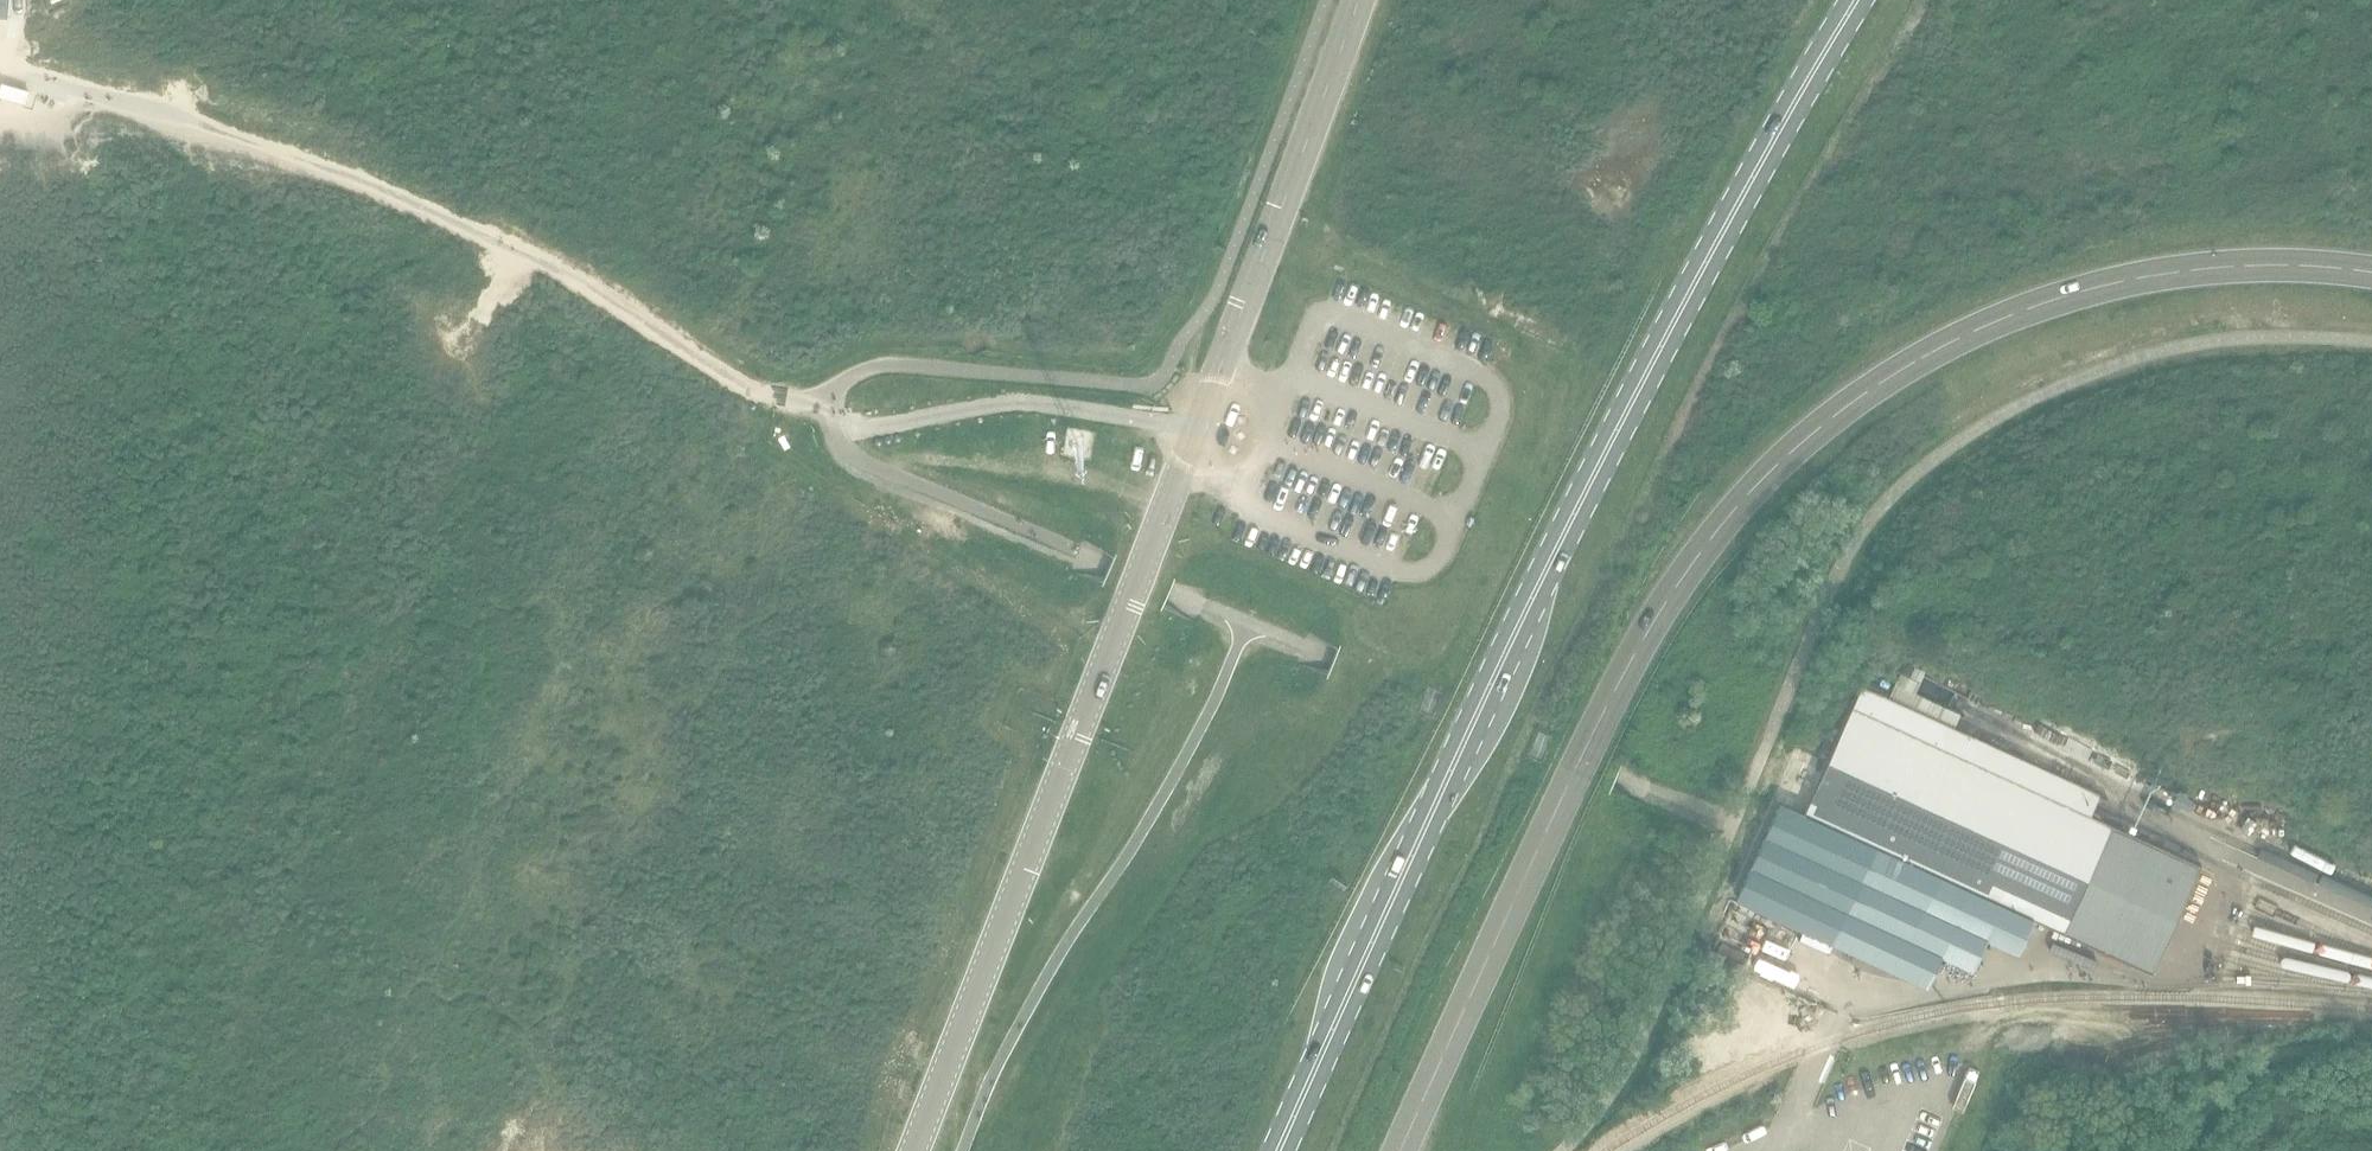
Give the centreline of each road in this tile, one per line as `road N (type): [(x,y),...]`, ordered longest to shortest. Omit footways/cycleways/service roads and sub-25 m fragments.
road 1 (tertiary): [(2371,273),(2259,264),(2101,285),(2037,304),(1923,355),(1804,437),(1714,533),(1625,671),(1402,1150)]
road 2 (primary): [(1278,1150),(1497,670),(1718,241),(1856,0)]
road 3 (unclassified): [(915,1150),(1221,372),(1356,0)]

